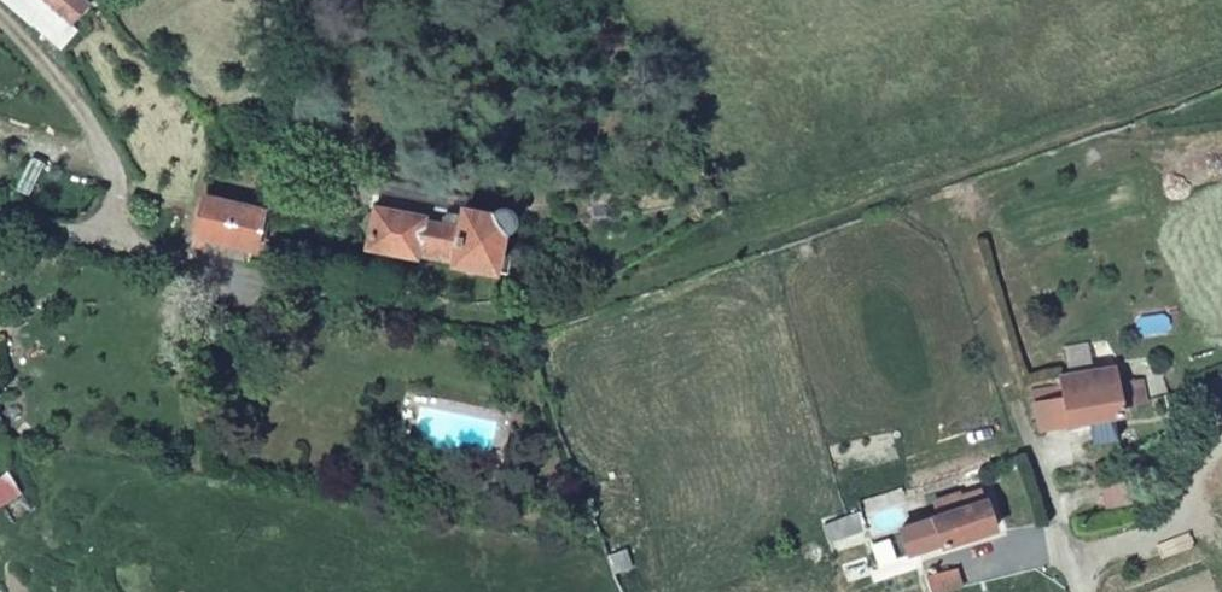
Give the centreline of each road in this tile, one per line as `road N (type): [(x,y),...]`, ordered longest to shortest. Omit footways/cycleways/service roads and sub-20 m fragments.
road 1 (track): [(249,269),(504,320),(549,314),(1221,70)]
road 2 (unclassified): [(0,219),(249,269)]
road 3 (track): [(1013,394),(967,260),(914,181)]
road 4 (track): [(120,195),(92,118),(0,14)]

